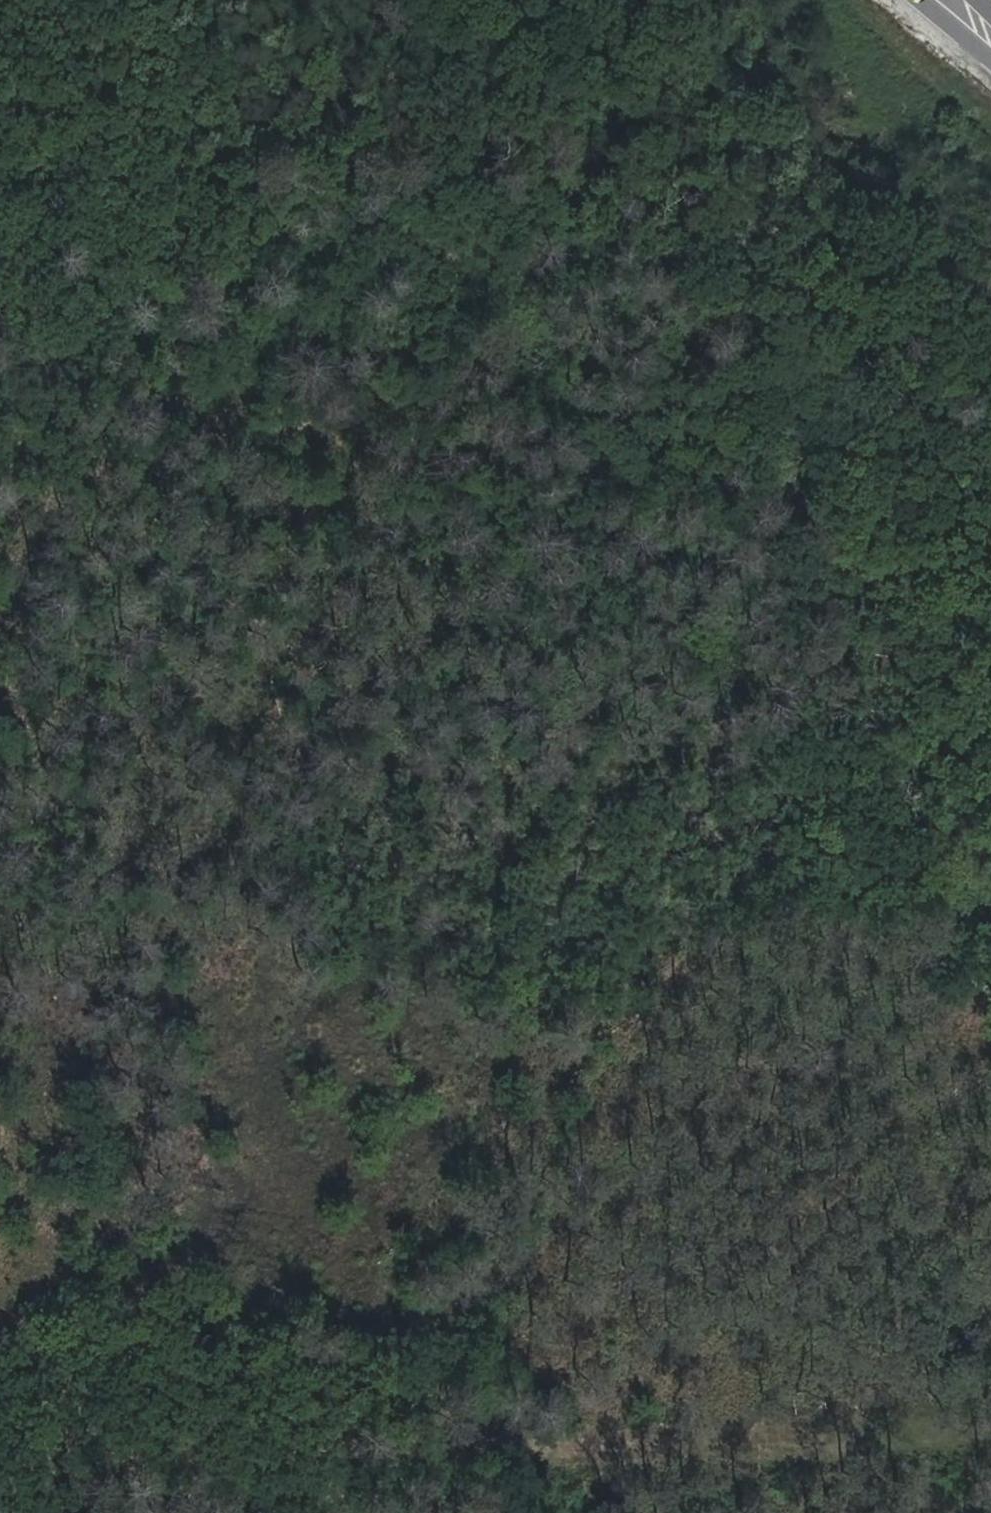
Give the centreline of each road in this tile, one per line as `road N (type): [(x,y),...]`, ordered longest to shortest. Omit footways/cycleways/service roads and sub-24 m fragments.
road 1 (track): [(0,175),(593,68),(760,0)]

